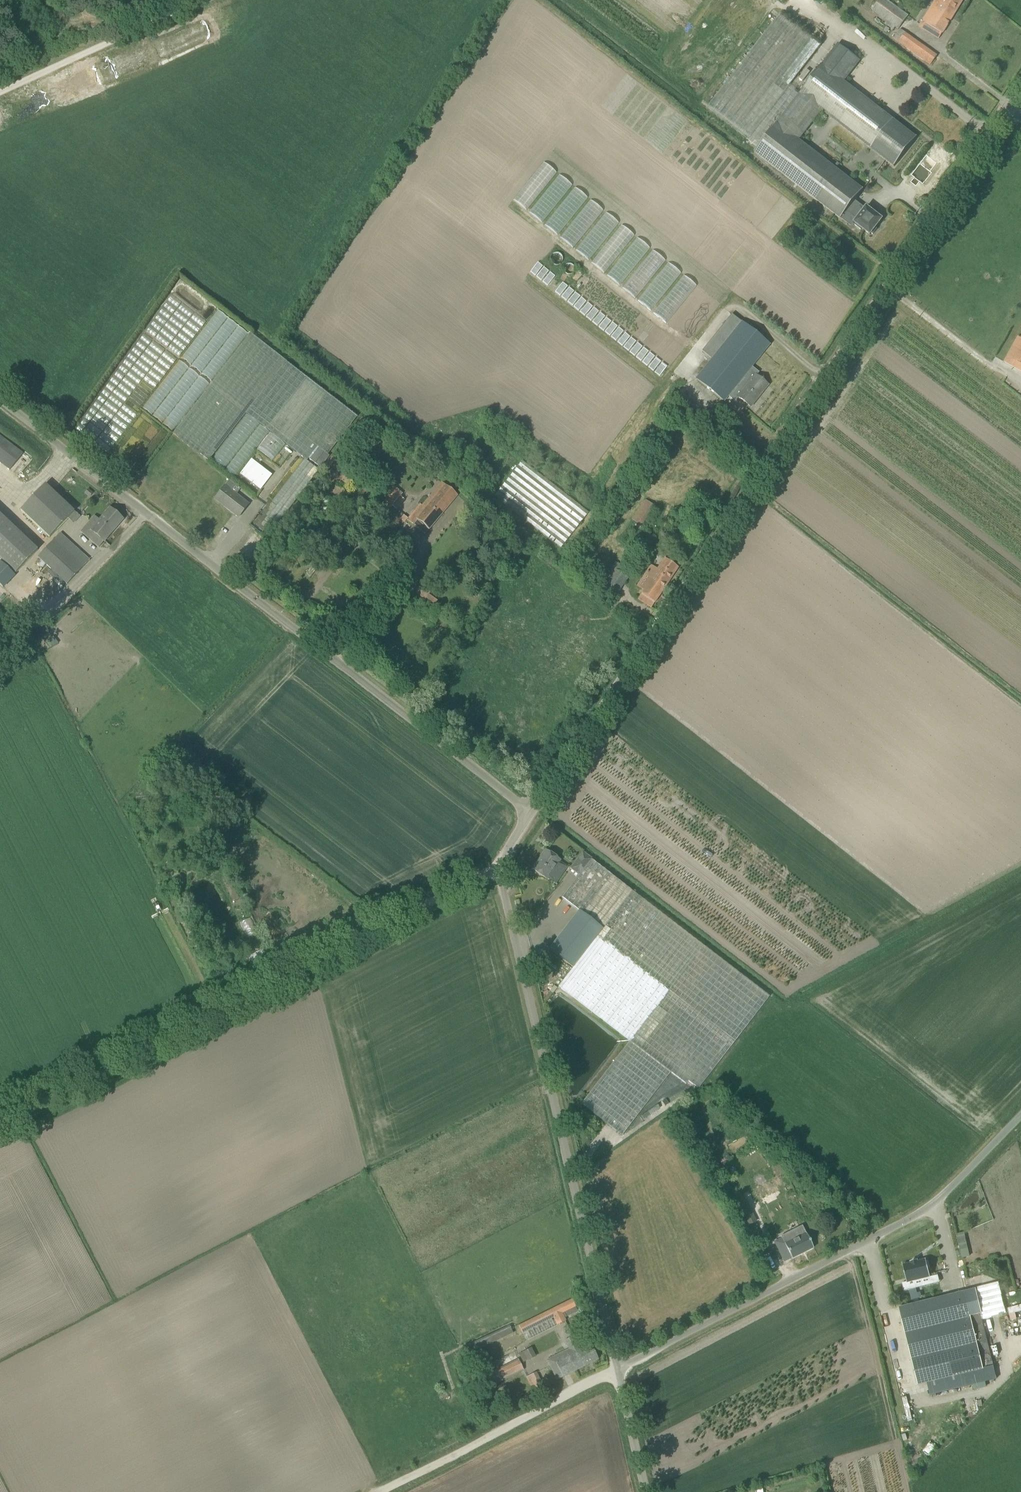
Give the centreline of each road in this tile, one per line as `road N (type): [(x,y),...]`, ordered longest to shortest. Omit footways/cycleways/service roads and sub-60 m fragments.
road 1 (unclassified): [(534,814),(1008,109)]
road 2 (unclassified): [(534,814),(0,400)]
road 3 (unclassified): [(617,1372),(504,906),(506,854),(534,814)]
road 4 (track): [(0,1126),(504,864)]
road 5 (unclassified): [(617,1372),(916,1221),(1020,1120)]
road 6 (track): [(617,1372),(386,1491)]
road 7 (track): [(202,0),(0,90)]
road 8 (unclassified): [(645,1491),(617,1372)]

